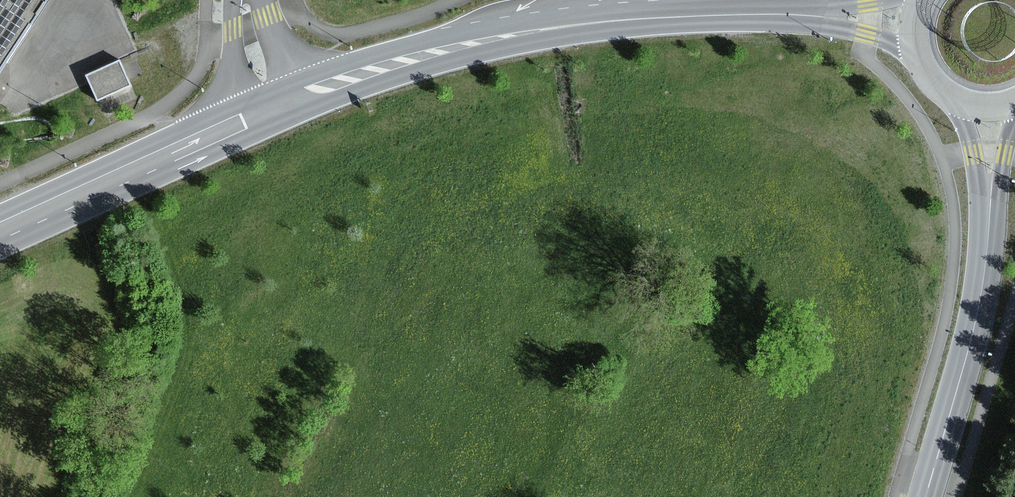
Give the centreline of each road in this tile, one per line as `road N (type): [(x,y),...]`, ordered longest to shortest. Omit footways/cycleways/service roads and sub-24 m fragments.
road 1 (secondary): [(667,15),(464,37),(275,98)]
road 2 (secondary): [(275,98),(0,224)]
road 3 (primary): [(932,496),(985,306),(991,229)]
road 4 (secondary): [(837,13),(667,15)]
road 5 (primary): [(960,96),(991,229)]

